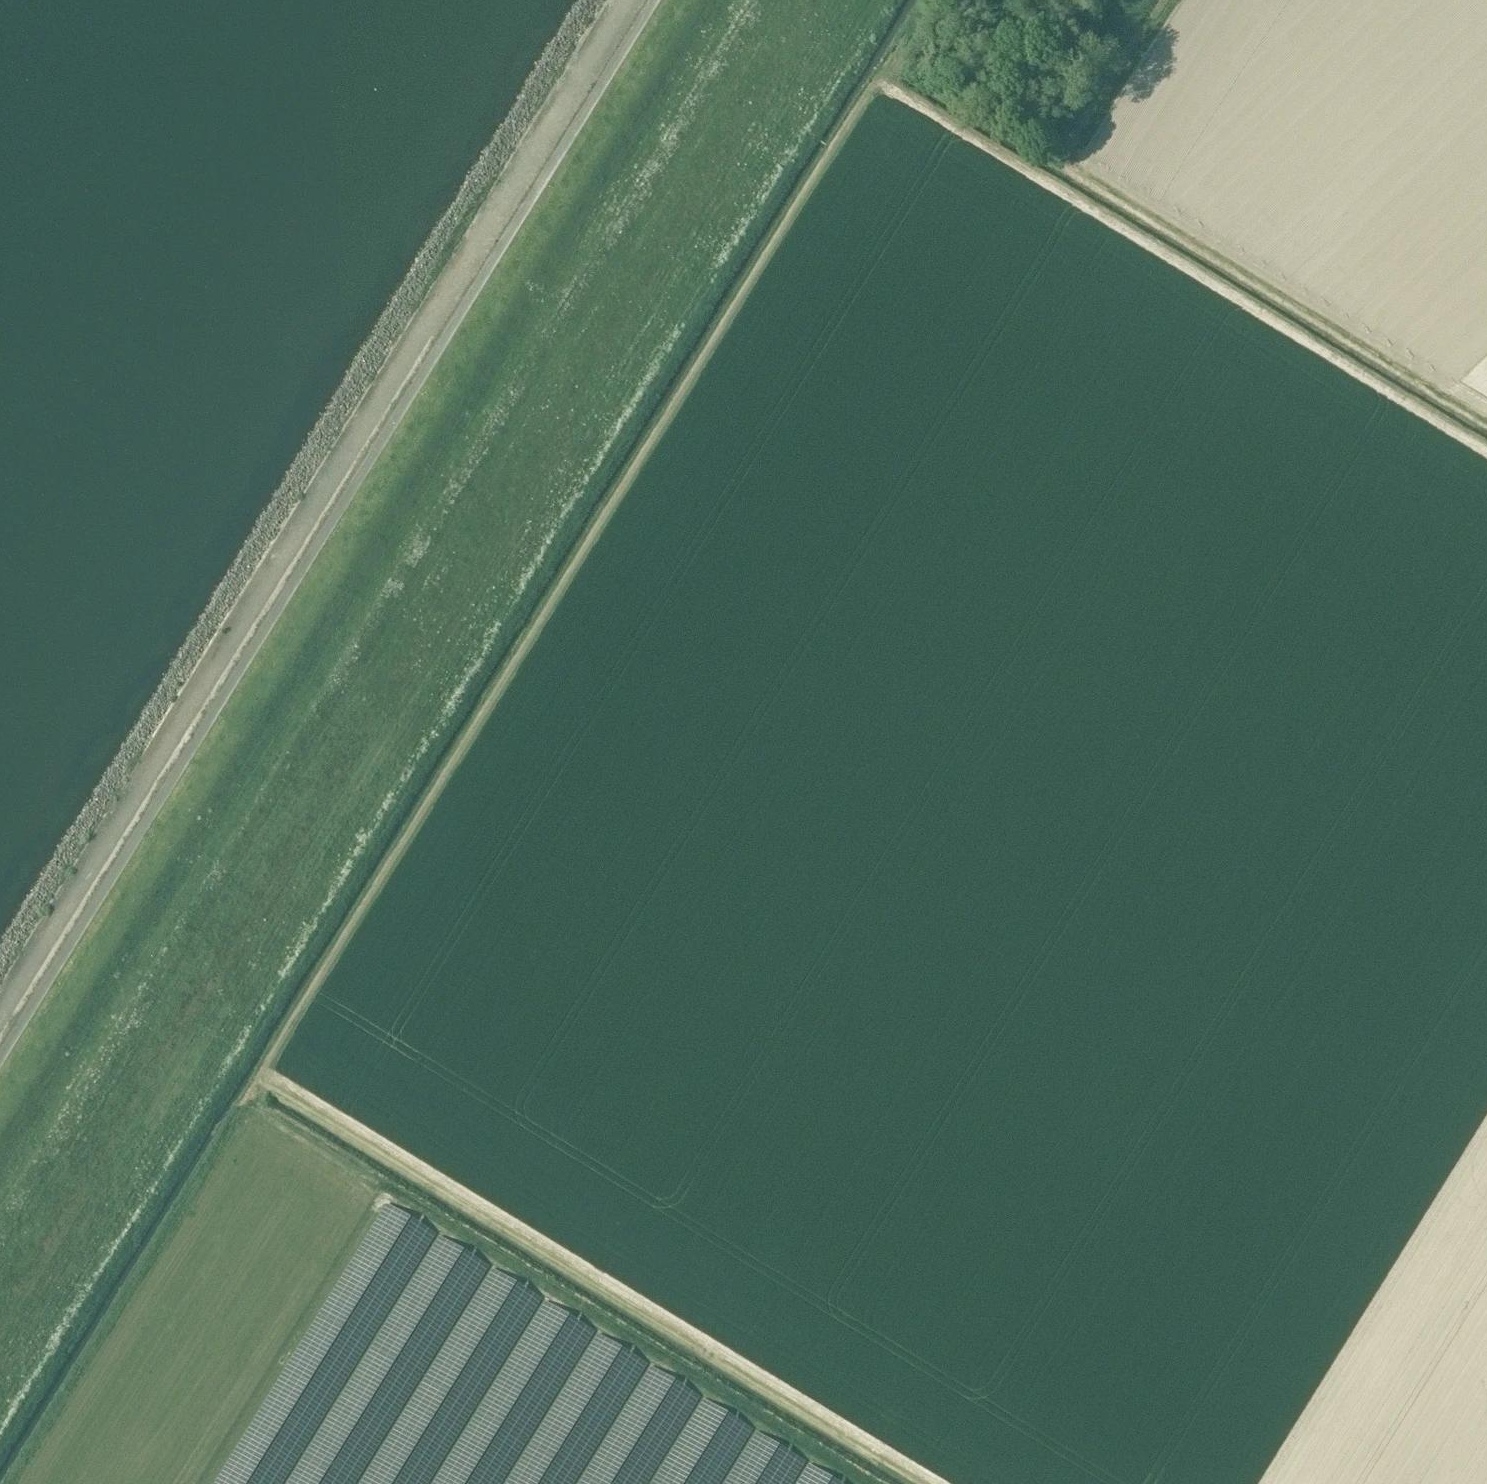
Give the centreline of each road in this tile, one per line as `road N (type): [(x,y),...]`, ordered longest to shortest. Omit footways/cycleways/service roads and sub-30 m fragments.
road 1 (unclassified): [(0,1057),(653,0)]

